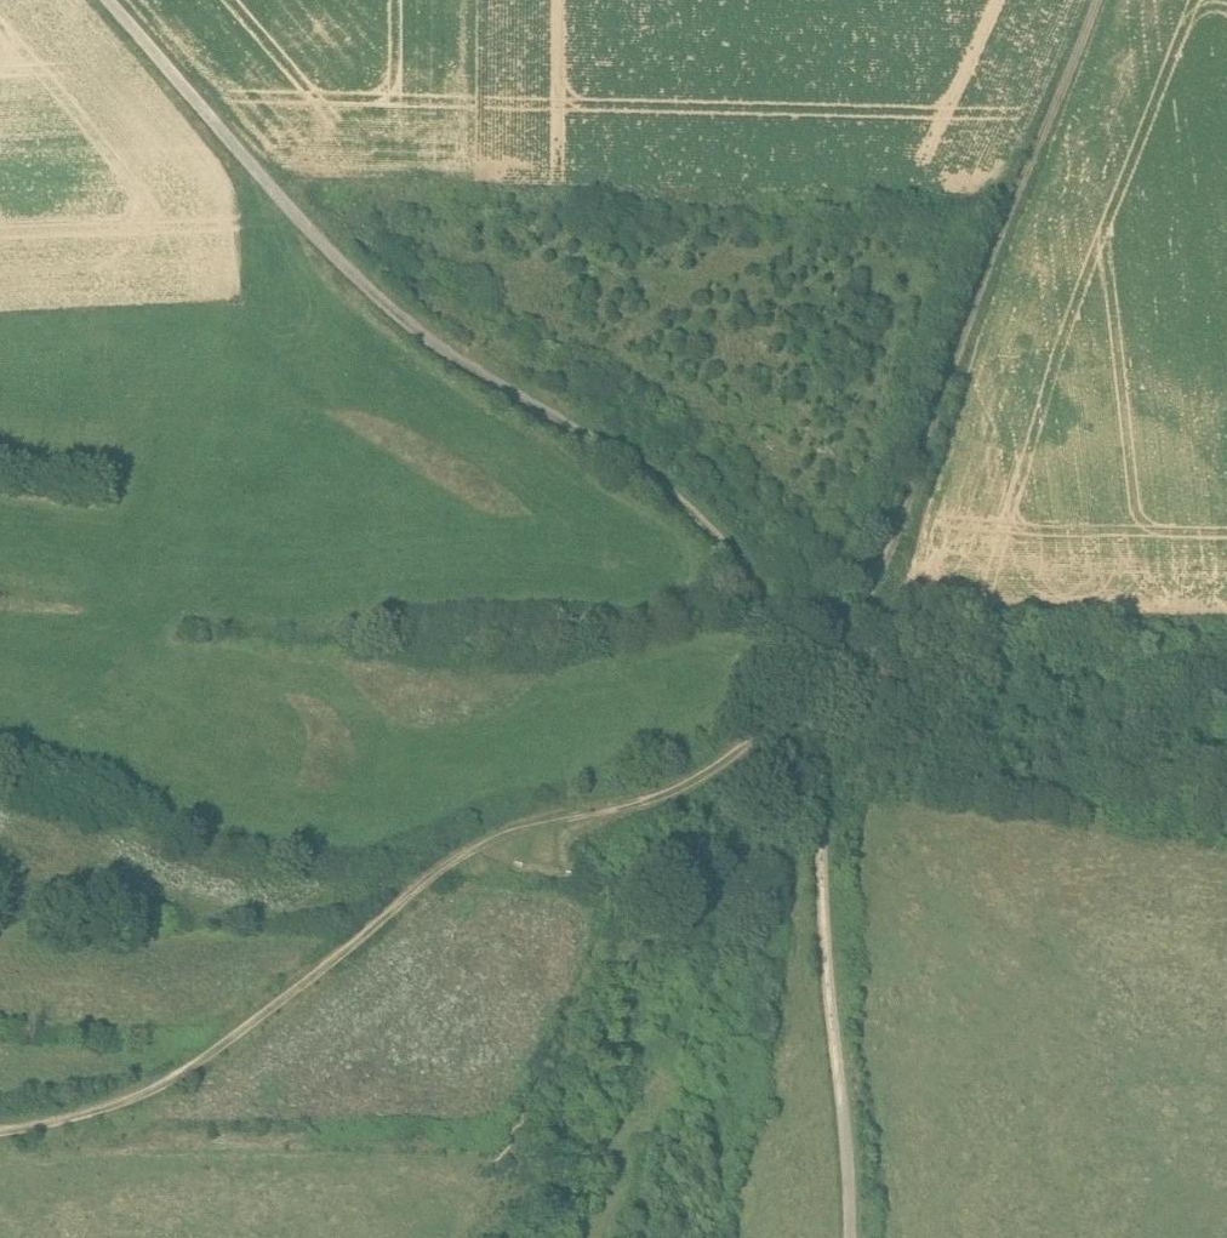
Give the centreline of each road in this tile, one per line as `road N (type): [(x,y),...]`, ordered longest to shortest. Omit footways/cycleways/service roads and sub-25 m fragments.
road 1 (track): [(0,1130),(109,1106),(167,1080),(450,860),(517,826),(659,791),(764,729),(833,648),(892,542),(984,280),(1098,0)]
road 2 (unclassified): [(850,1237),(814,698),(801,658),(736,559),(679,499),(385,303),(274,191),(108,0)]

